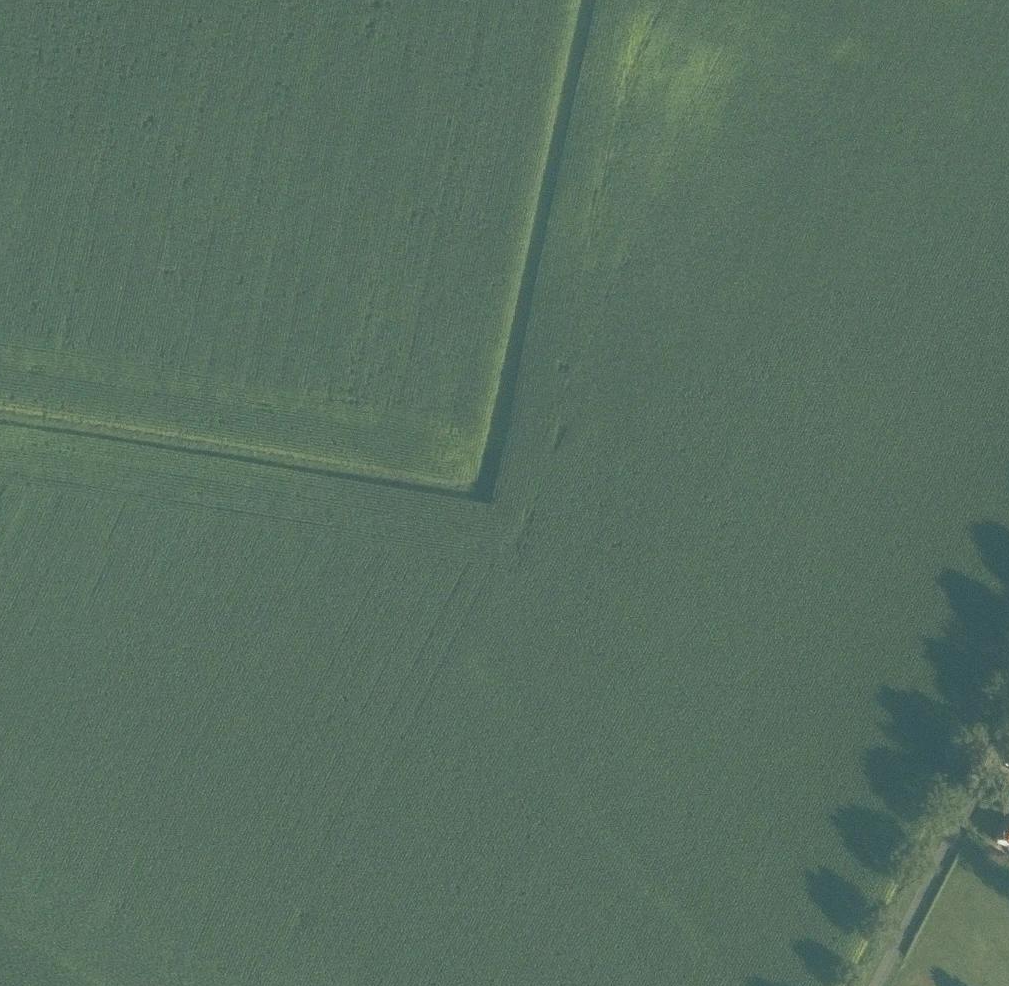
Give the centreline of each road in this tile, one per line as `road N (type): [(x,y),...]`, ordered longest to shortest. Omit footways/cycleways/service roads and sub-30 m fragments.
road 1 (unclassified): [(873,985),(1008,724)]

